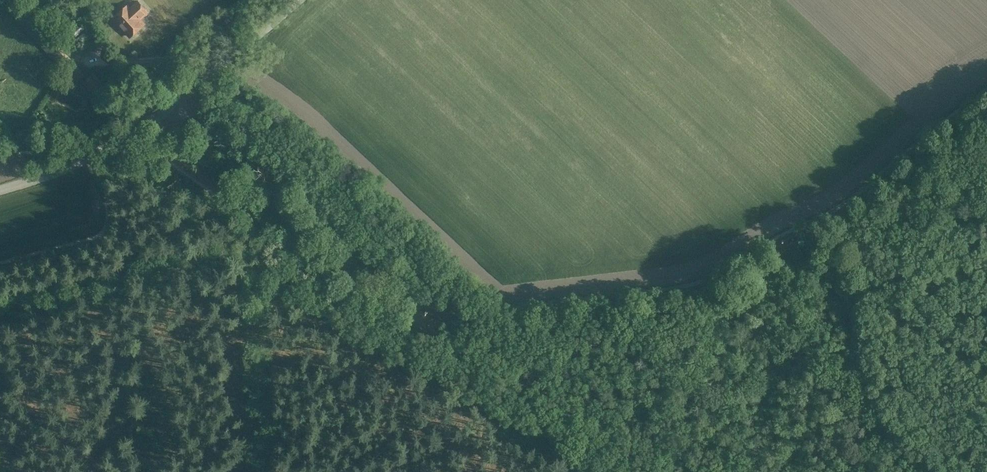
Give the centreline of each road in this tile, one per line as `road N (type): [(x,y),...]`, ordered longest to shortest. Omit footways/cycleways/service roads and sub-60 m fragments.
road 1 (unclassified): [(0,188),(85,160),(138,128),(237,64),(300,0)]
road 2 (track): [(487,317),(712,282),(816,222)]
road 3 (track): [(724,471),(451,318)]
road 4 (track): [(487,317),(321,219),(265,224)]
road 5 (track): [(265,224),(156,164),(96,154)]

